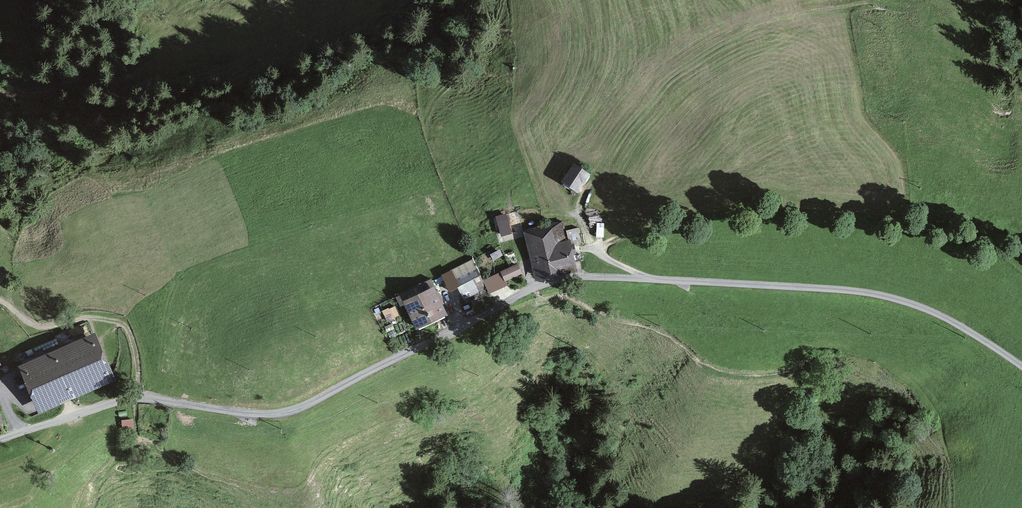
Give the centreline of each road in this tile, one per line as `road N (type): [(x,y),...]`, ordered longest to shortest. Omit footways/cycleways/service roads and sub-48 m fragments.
road 1 (track): [(1021,365),(955,321),(871,291),(587,274),(529,290),(287,409),(140,396),(0,439)]
road 2 (track): [(648,279),(597,254),(575,223),(615,144),(670,78),(747,33),(892,0)]
road 3 (track): [(0,96),(47,99),(123,85),(287,0)]
road 4 (track): [(140,396),(134,342),(122,322),(81,317),(41,325),(0,301)]

